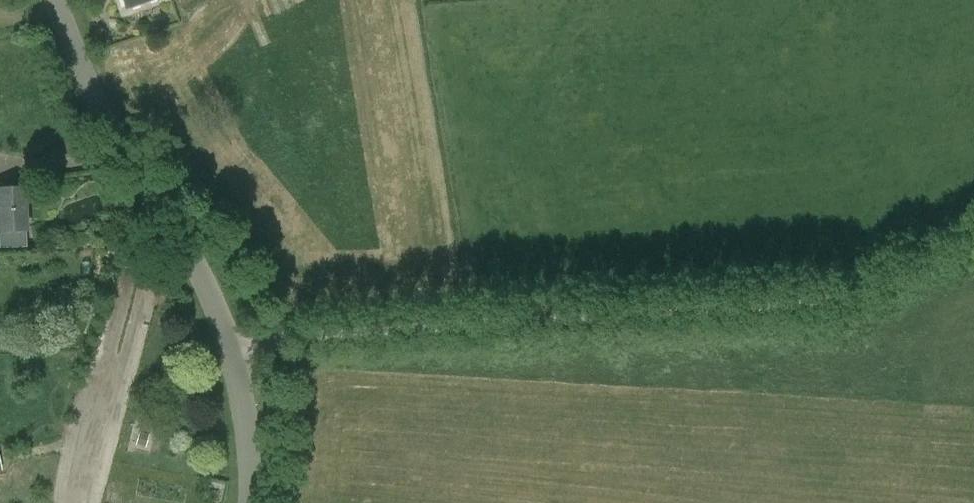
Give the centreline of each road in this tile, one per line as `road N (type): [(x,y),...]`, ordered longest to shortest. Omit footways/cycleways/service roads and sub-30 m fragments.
road 1 (tertiary): [(253,502),(242,396),(220,317),(189,245),(102,117),(60,0)]

